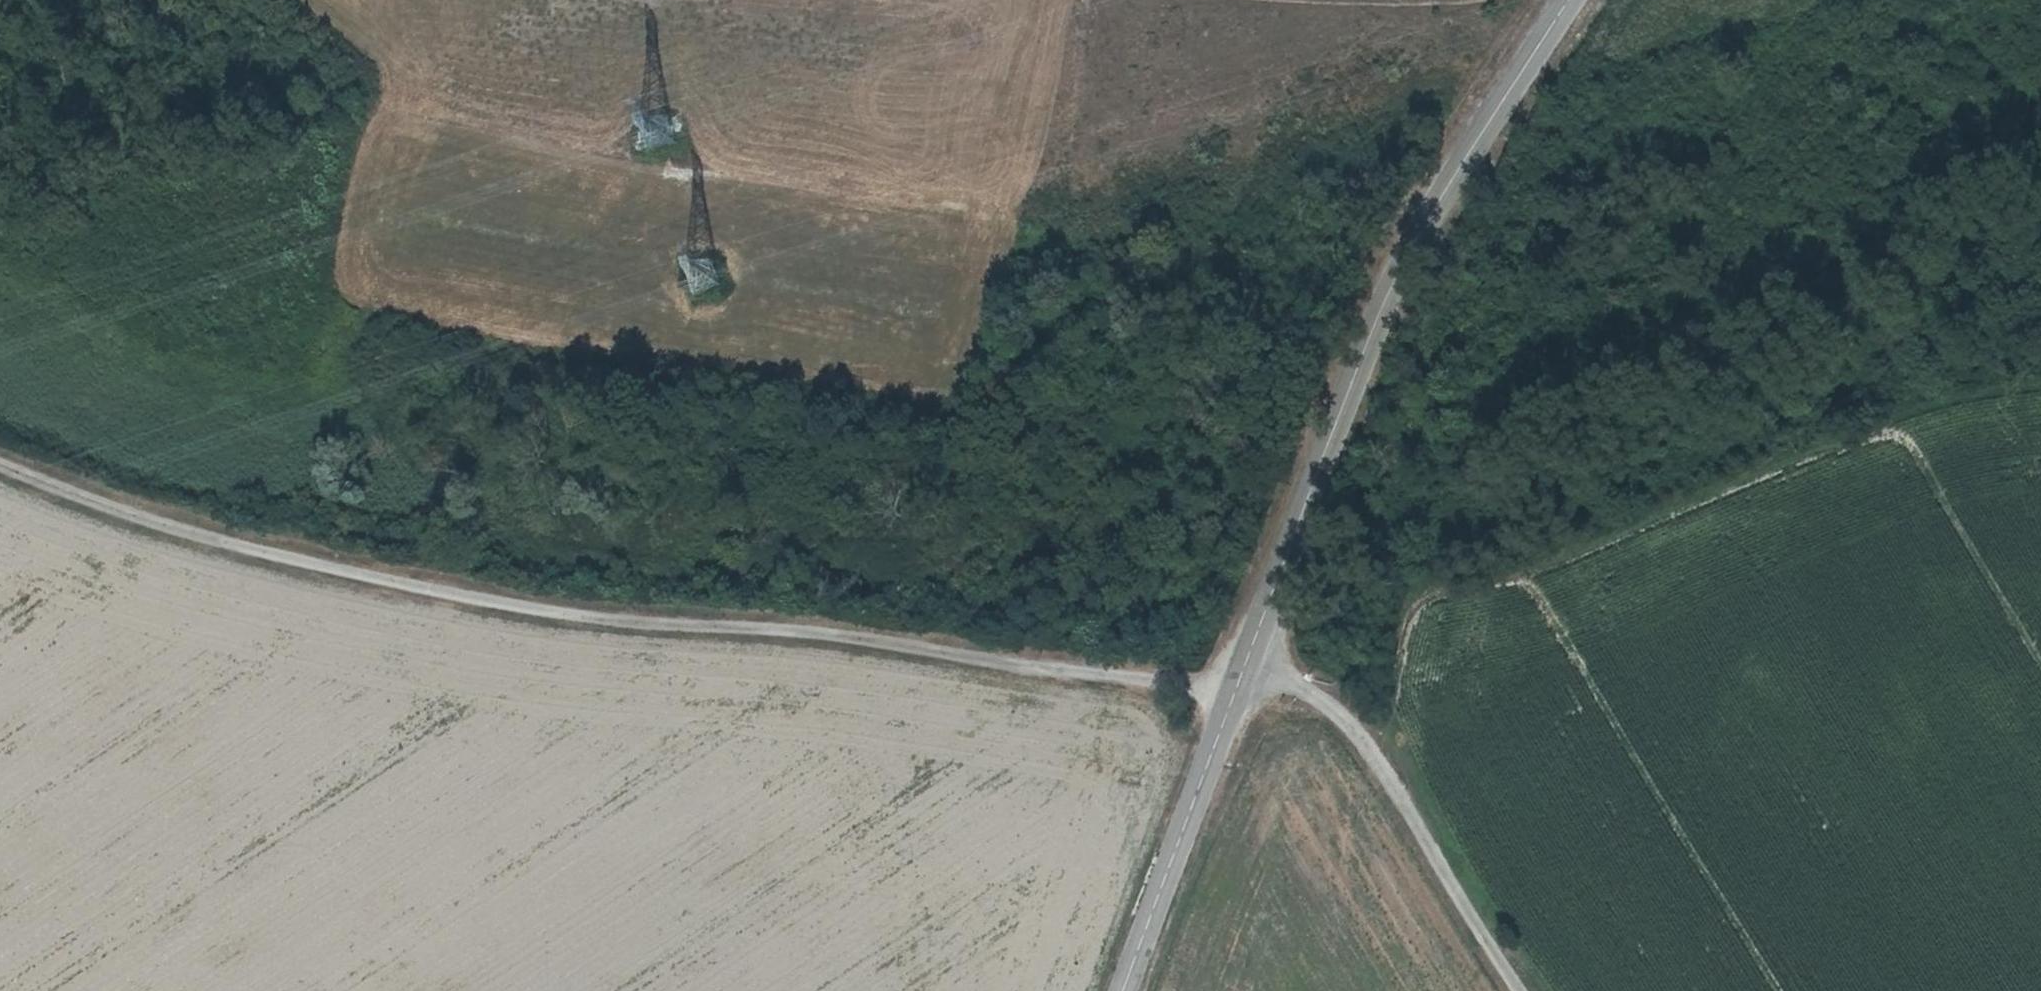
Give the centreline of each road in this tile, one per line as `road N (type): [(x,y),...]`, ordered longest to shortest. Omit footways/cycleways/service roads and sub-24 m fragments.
road 1 (track): [(0,464),(114,511),(487,611),(1220,686)]
road 2 (unclassified): [(1220,686),(1446,192),(1574,0)]
road 3 (unclassified): [(1220,686),(1288,680),(1363,742),(1523,990)]
road 4 (unclassified): [(1123,990),(1220,686)]

